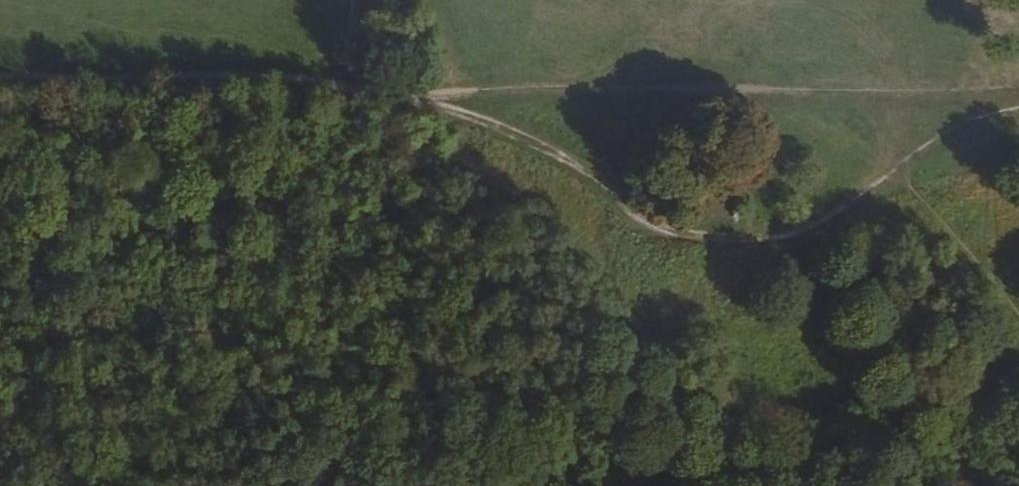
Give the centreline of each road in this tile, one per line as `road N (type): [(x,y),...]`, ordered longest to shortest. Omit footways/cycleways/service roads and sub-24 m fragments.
road 1 (track): [(1018,114),(960,133),(820,224),(782,239),(728,243),(641,223),(600,183),(497,131),(355,92),(206,78),(0,83)]
road 2 (track): [(357,0),(355,92),(1018,86)]

